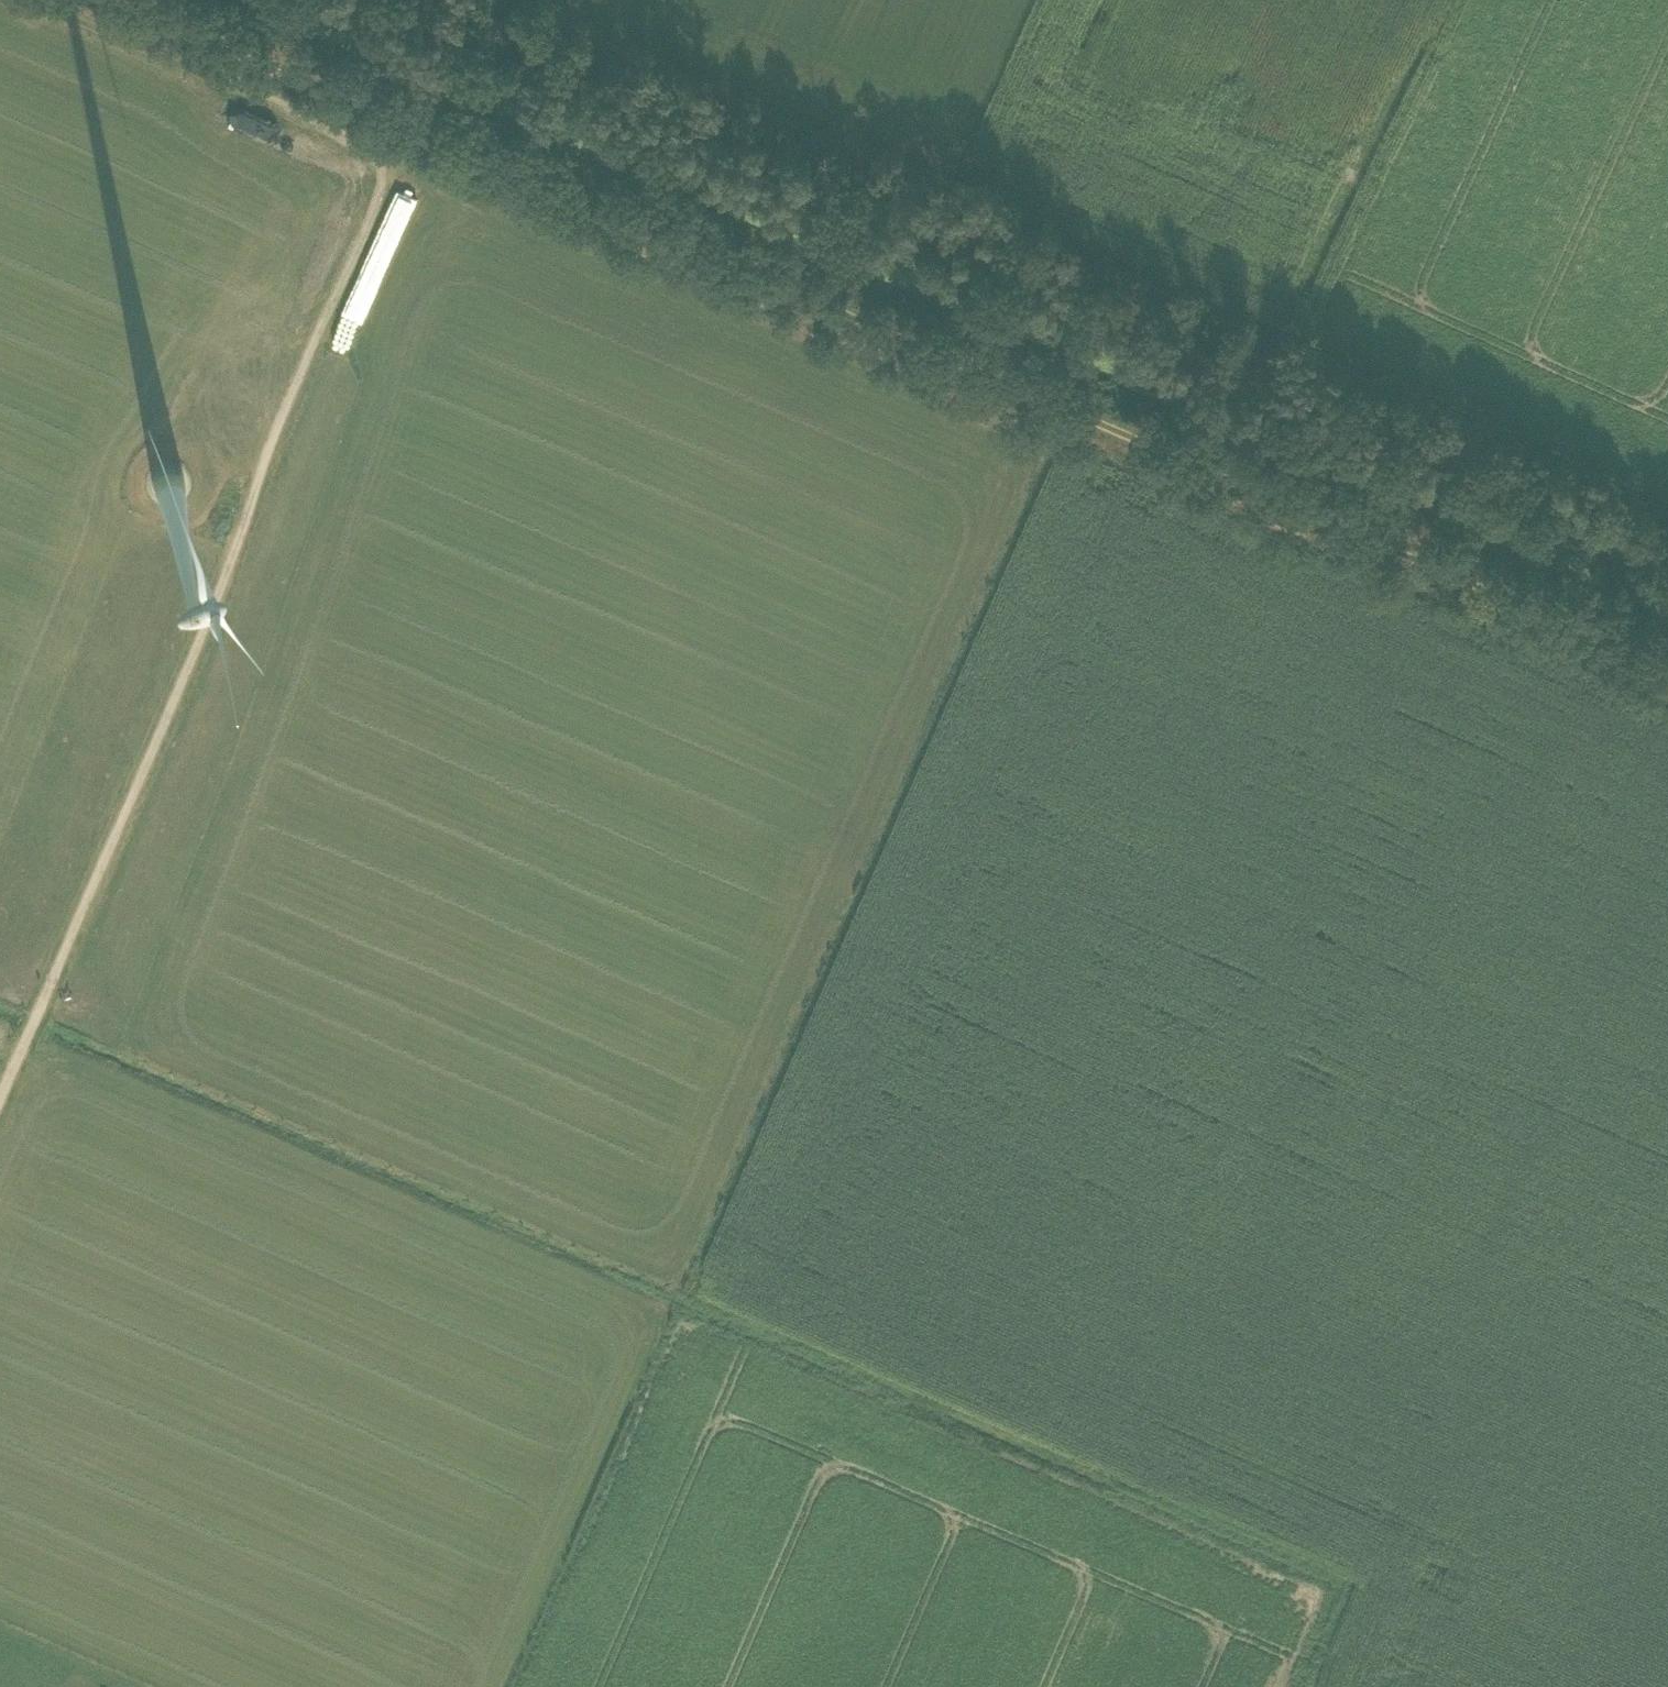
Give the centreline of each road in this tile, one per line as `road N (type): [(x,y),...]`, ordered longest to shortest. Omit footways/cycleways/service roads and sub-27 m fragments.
road 1 (track): [(116,0),(1667,660)]

